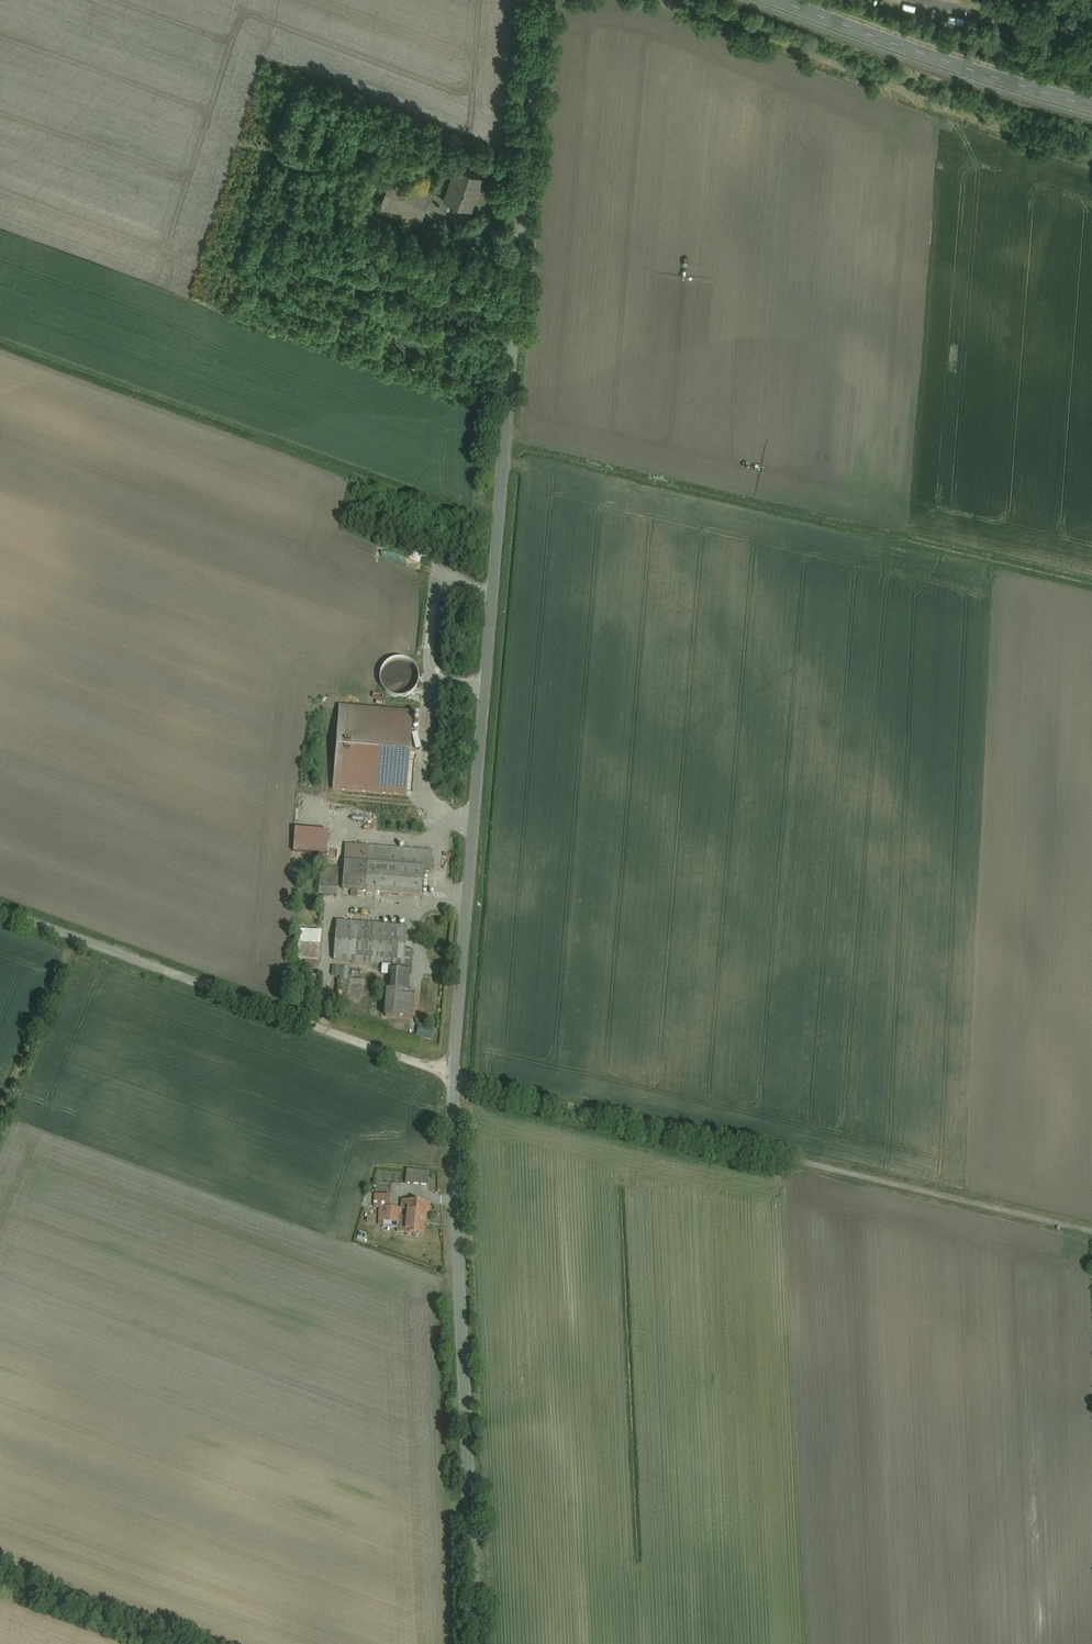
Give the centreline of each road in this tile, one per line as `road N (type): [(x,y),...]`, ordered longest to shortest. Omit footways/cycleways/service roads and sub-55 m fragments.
road 1 (unclassified): [(456,1076),(542,0)]
road 2 (track): [(456,1076),(1091,1232)]
road 3 (unclassified): [(480,1643),(456,1076)]
road 4 (unclassified): [(0,912),(456,1076)]
road 5 (track): [(676,0),(941,108),(1091,159)]
road 6 (tertiary): [(781,0),(1091,102)]
road 7 (track): [(77,939),(0,1121)]
road 8 (residential): [(916,0),(1091,42)]

